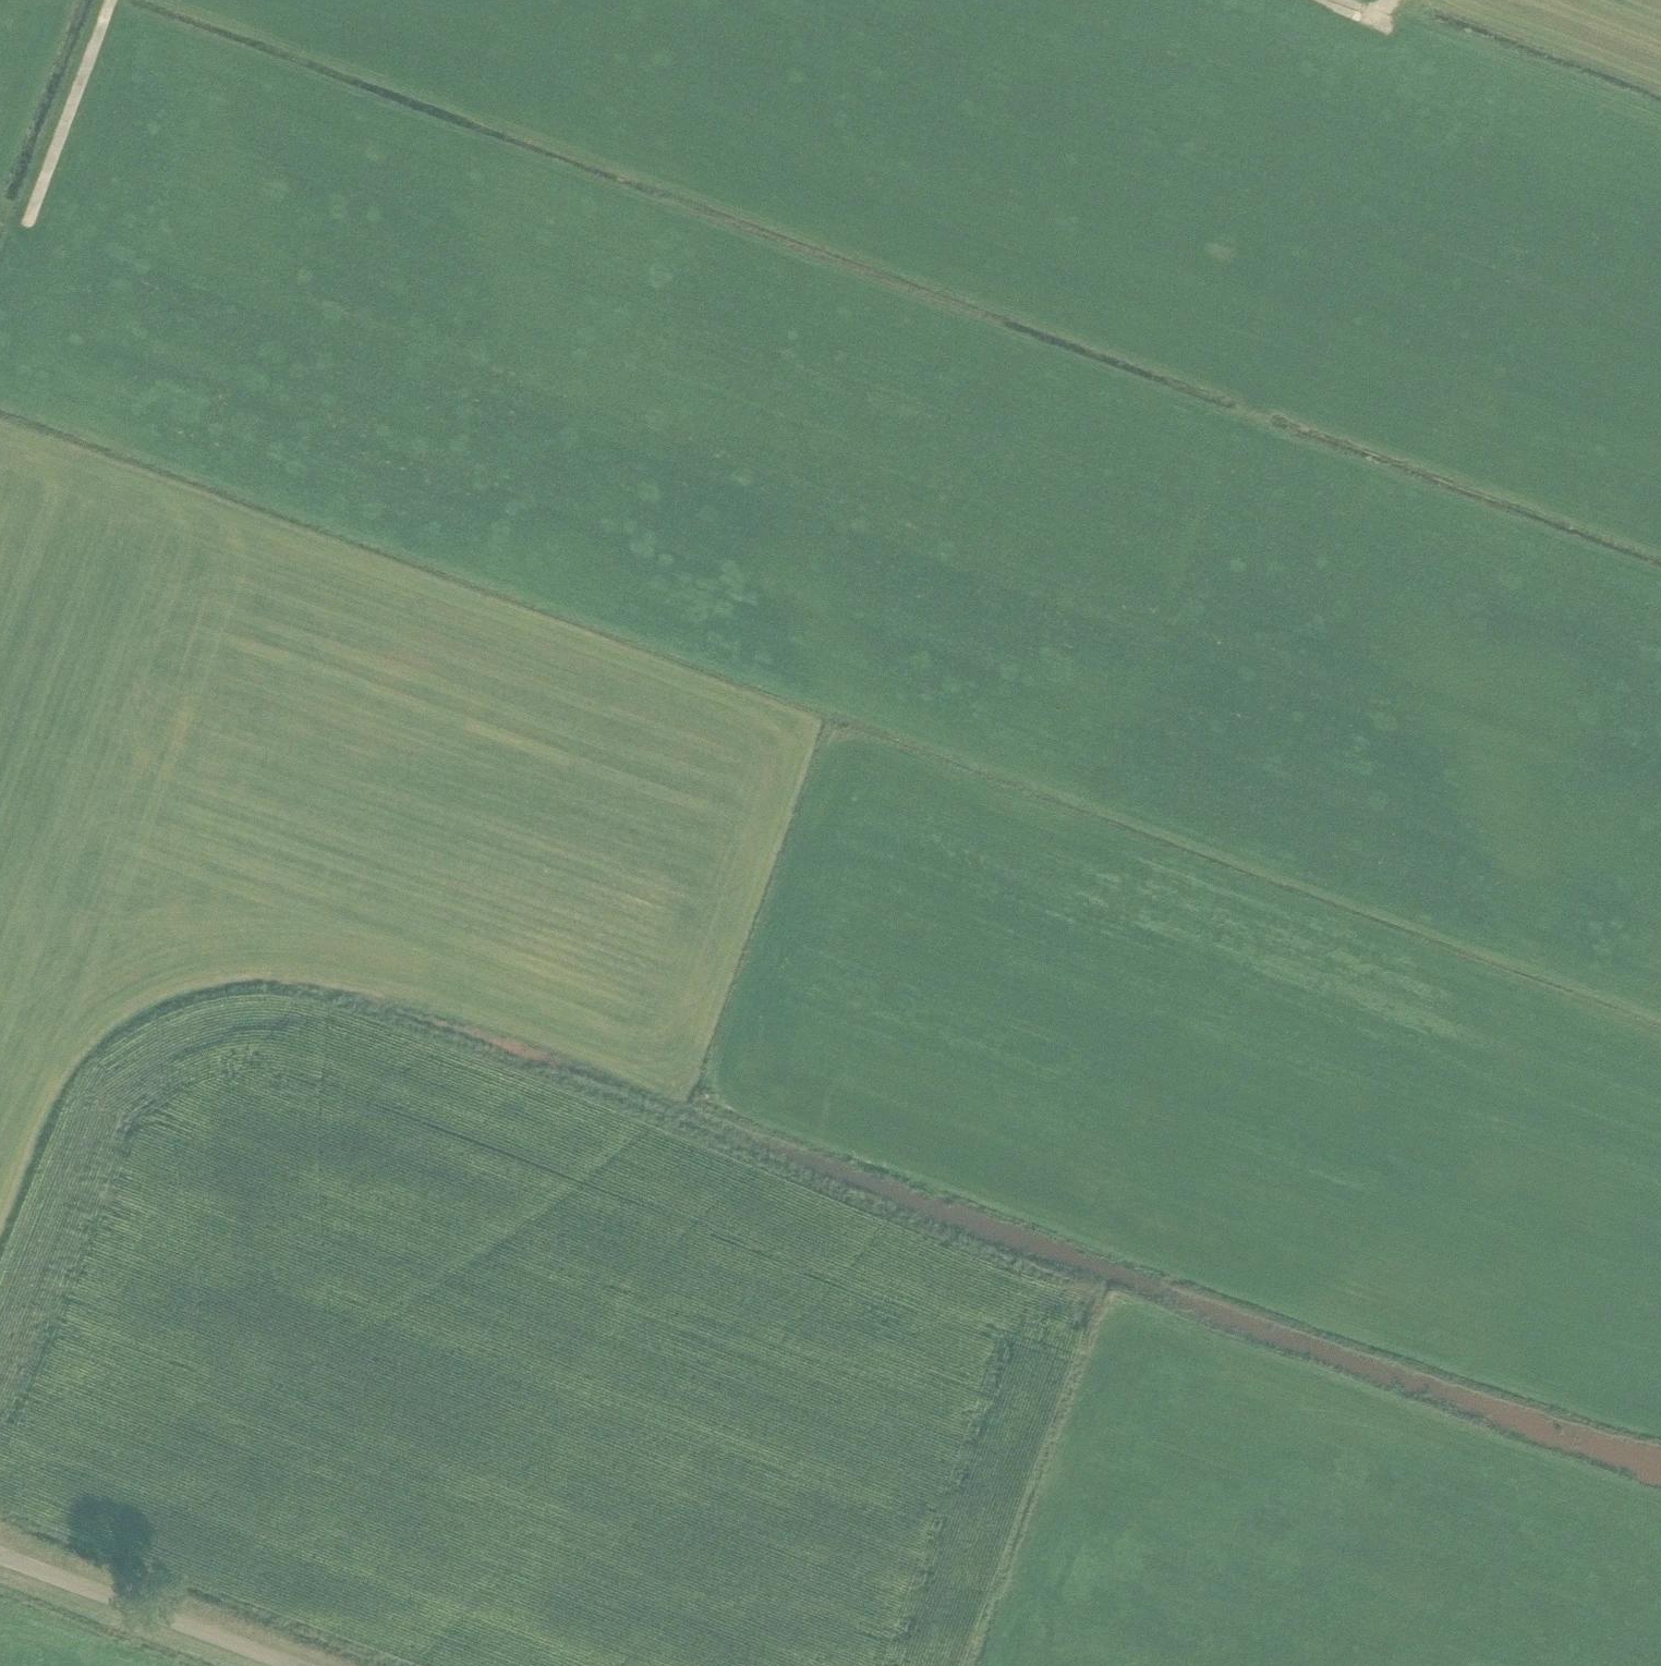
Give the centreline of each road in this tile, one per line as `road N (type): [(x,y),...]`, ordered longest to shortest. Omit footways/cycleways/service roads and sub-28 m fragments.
road 1 (unclassified): [(285,1665),(0,1556)]

